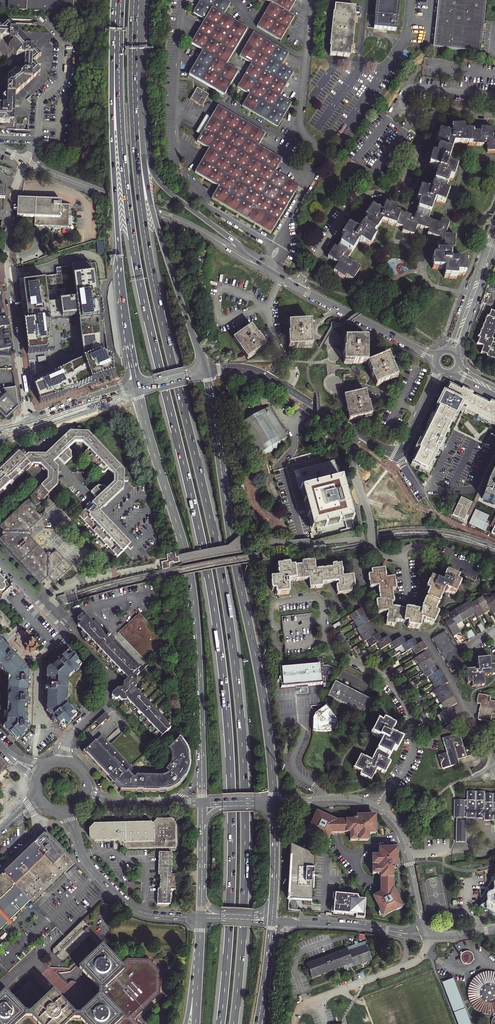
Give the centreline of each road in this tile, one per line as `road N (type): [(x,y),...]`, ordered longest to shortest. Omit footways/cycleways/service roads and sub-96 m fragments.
road 1 (trunk): [(117,38),(137,268),(222,659),(233,843),(221,1023)]
road 2 (trunk): [(234,1023),(245,843),(237,677),(213,534),(148,256),(136,81)]
road 3 (primary): [(274,802),(207,373)]
road 4 (primary): [(138,389),(191,580),(202,763)]
road 5 (residential): [(376,807),(413,748),(400,695),(333,651),(319,598),(271,603),(276,646)]
road 6 (trunk): [(117,38),(113,161),(136,383)]
road 7 (residential): [(494,116),(439,116),(403,185),(354,200),(296,287)]
road 8 (residential): [(30,418),(7,268),(8,209),(25,161)]
road 9 (residential): [(0,563),(104,676),(102,702),(70,736),(63,760)]
road 10 (trunk): [(206,368),(155,222),(143,131)]
road 11 (tertiary): [(243,256),(184,222),(25,161)]
road 12 (tertiary): [(63,813),(87,863),(121,900),(149,914),(200,918)]
road 13 (trunk): [(243,256),(159,183),(143,131)]
road 14 (residential): [(25,161),(42,100),(70,70),(70,50),(47,22)]
road 15 (residential): [(357,433),(353,464),(372,545),(381,555),(403,557)]
road 16 (secondary): [(494,216),(443,352)]
road 17 (tertiary): [(424,352),(296,287)]
road 18 (residential): [(423,926),(404,840),(376,807)]
road 19 (secondary): [(459,358),(494,241)]

